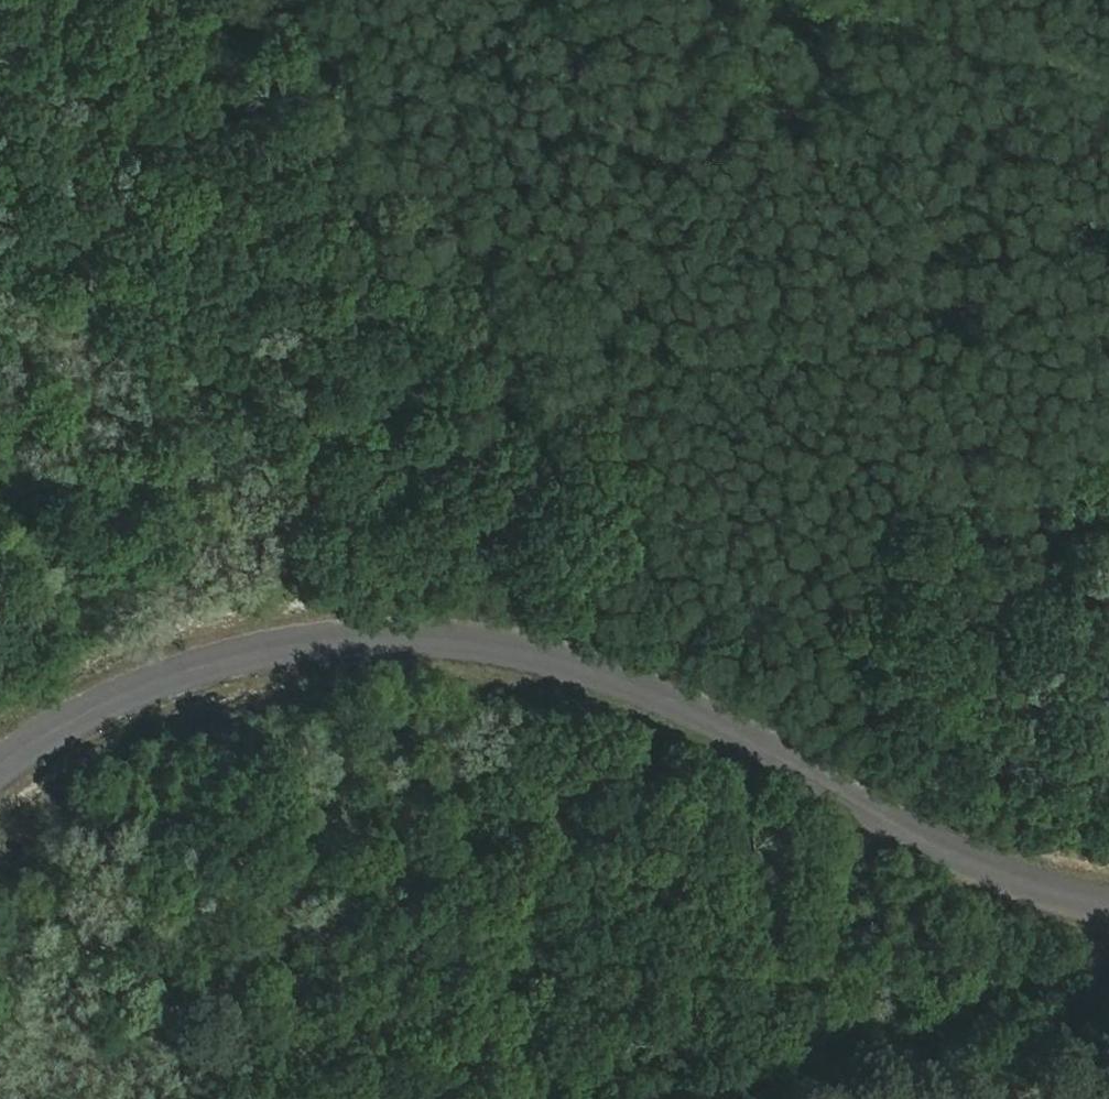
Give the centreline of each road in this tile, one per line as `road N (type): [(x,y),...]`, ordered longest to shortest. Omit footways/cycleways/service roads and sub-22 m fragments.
road 1 (unclassified): [(1108,897),(977,865),(652,691),(477,641),(306,641),(141,681),(0,767)]
road 2 (track): [(868,0),(1108,79)]

